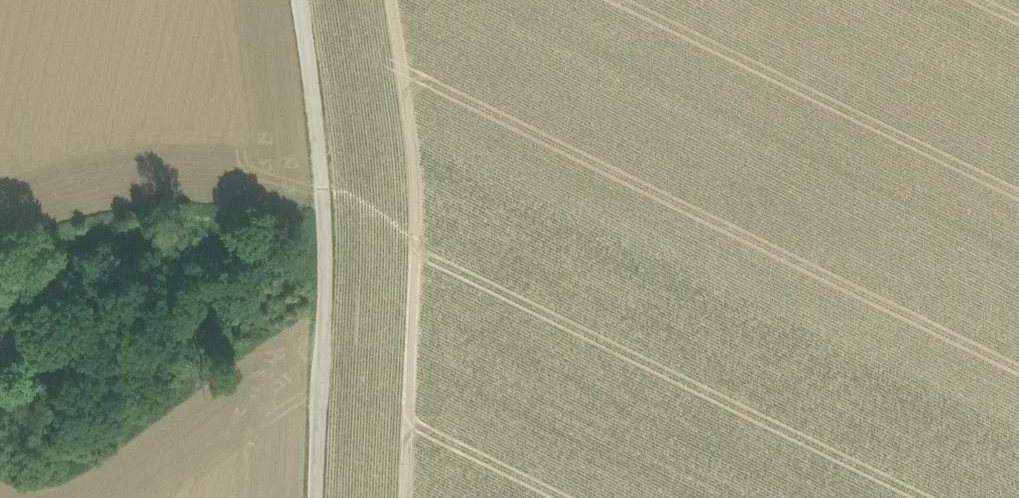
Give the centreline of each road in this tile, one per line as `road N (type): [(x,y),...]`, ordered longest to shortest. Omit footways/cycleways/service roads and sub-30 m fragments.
road 1 (track): [(321,497),(327,209),(301,0)]

